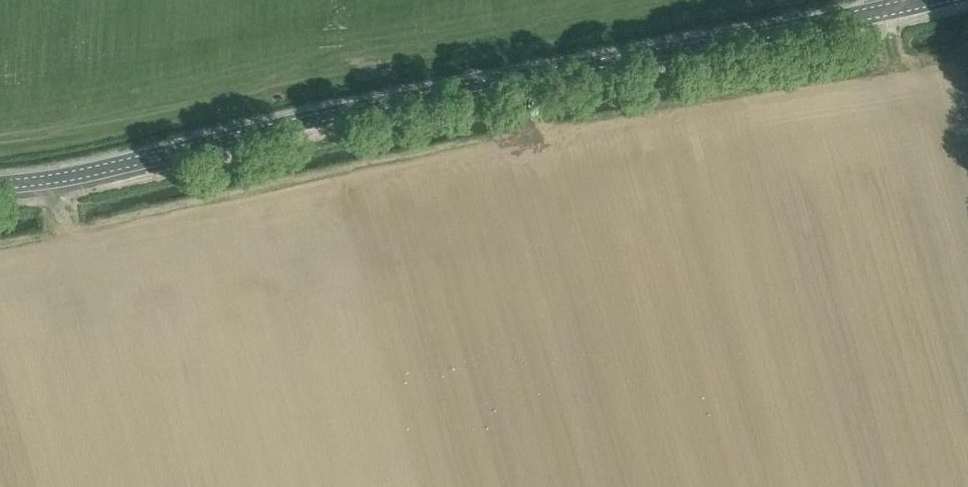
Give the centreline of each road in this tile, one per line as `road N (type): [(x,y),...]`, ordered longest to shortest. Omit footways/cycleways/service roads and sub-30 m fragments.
road 1 (unclassified): [(0,184),(926,0)]

